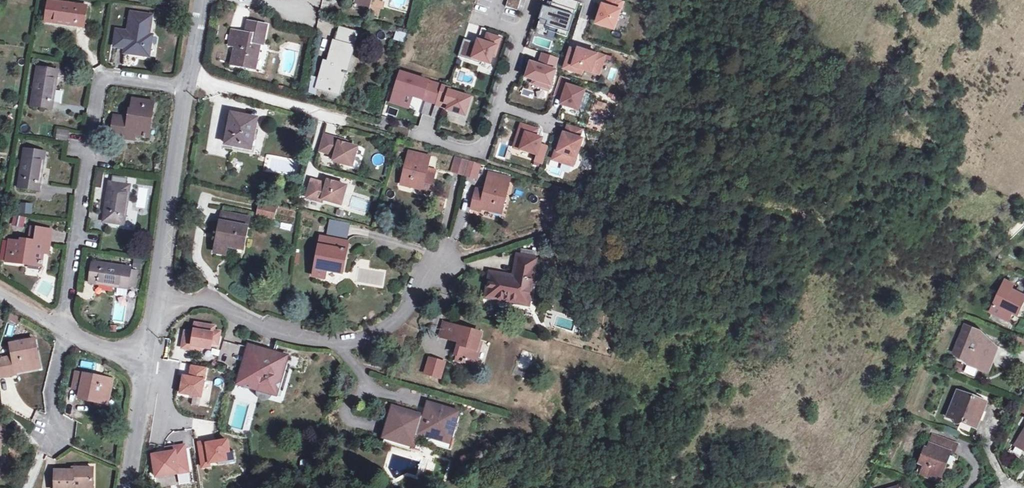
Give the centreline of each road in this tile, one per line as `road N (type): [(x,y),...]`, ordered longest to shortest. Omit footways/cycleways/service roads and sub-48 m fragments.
road 1 (residential): [(61,328),(102,81),(186,84)]
road 2 (residential): [(157,304),(203,299),(257,324),(342,344),(396,321),(441,263)]
road 3 (unclassified): [(157,304),(186,84)]
road 4 (residential): [(533,0),(482,148),(467,152),(425,138)]
road 5 (residential): [(186,84),(199,79),(342,118)]
road 6 (unclassified): [(124,487),(147,362)]

